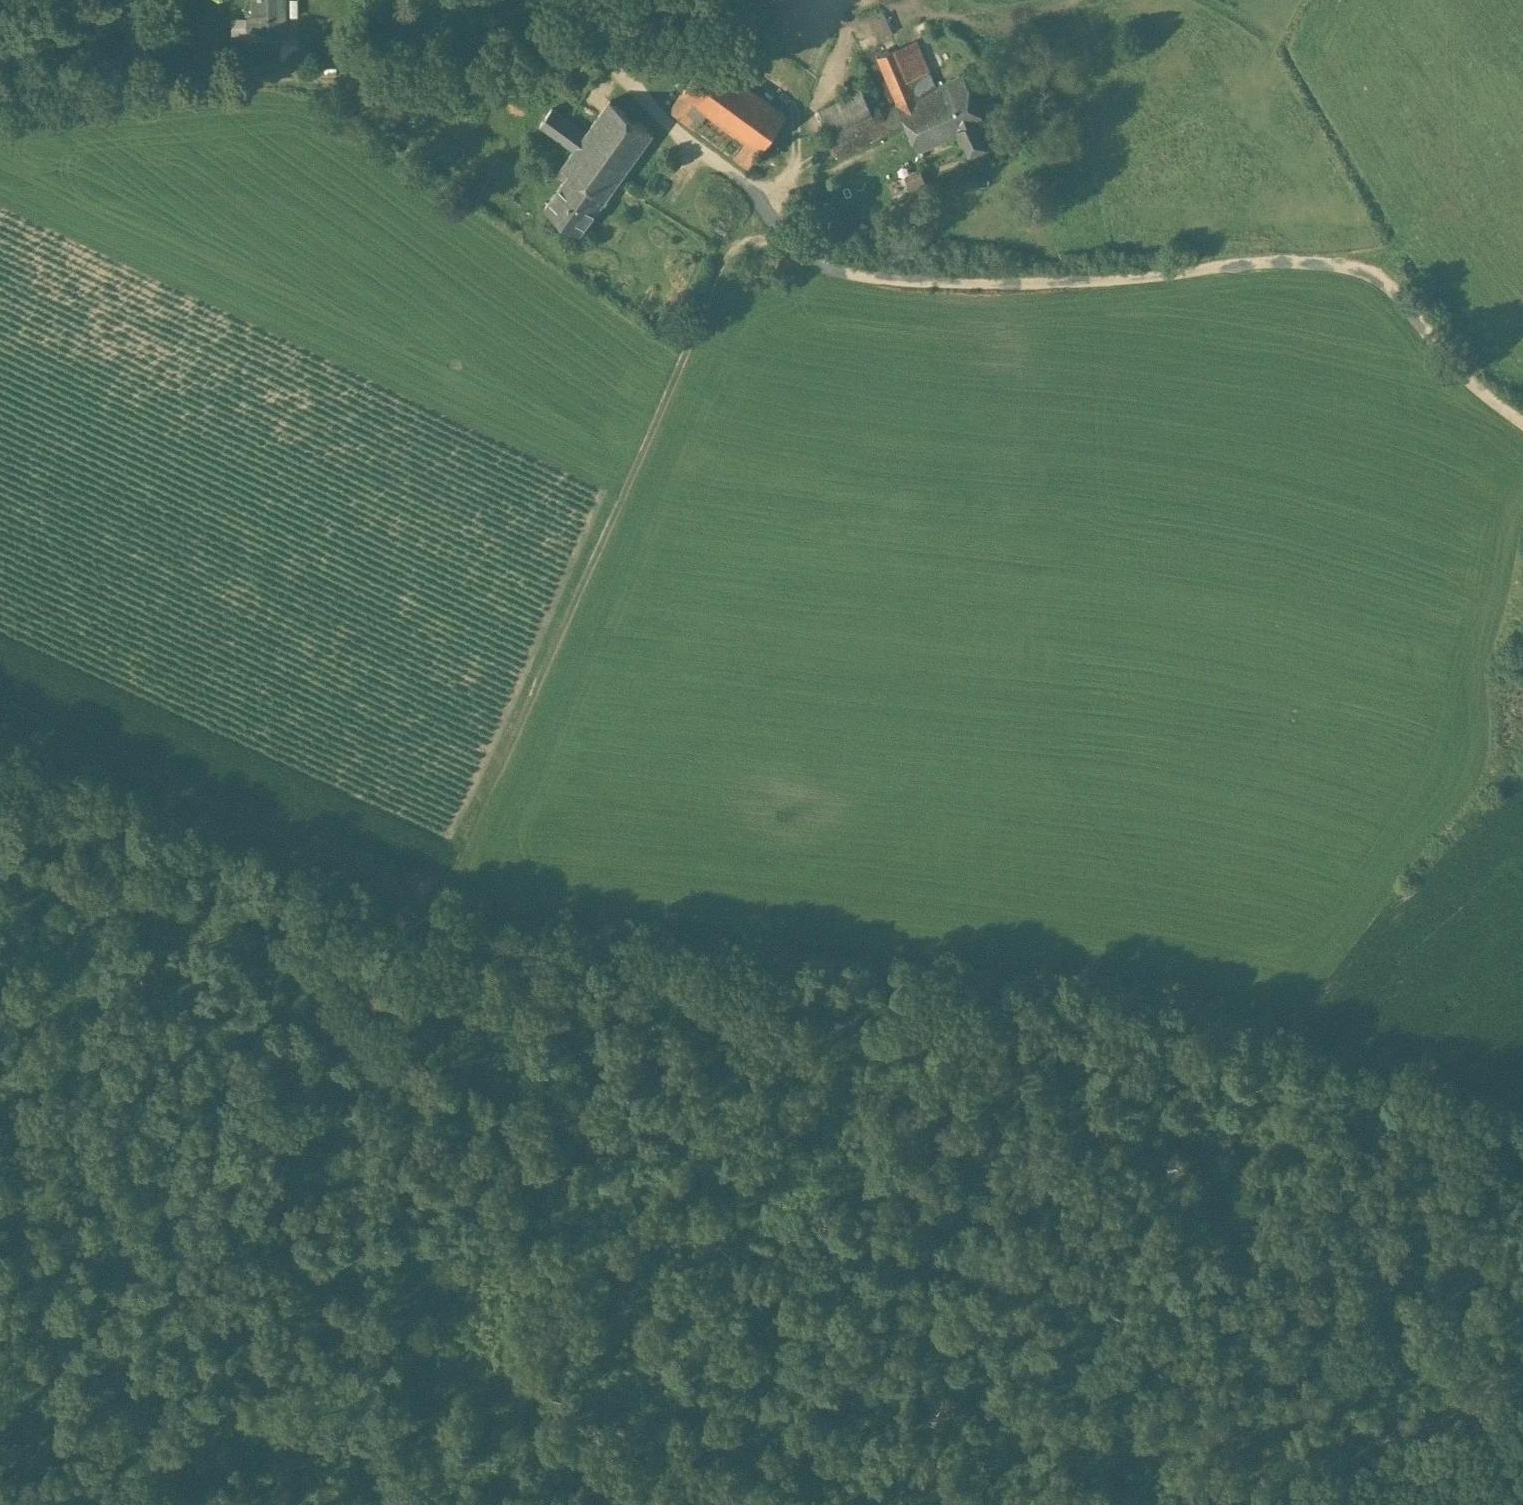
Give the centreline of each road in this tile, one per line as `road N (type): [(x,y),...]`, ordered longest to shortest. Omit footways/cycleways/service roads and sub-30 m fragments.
road 1 (track): [(439,896),(716,267),(756,200),(656,118),(573,0)]
road 2 (track): [(1522,414),(1429,331),(1372,267),(955,286),(818,260),(790,246),(756,200),(792,167),(792,106),(774,94)]
road 3 (track): [(431,87),(598,37)]

